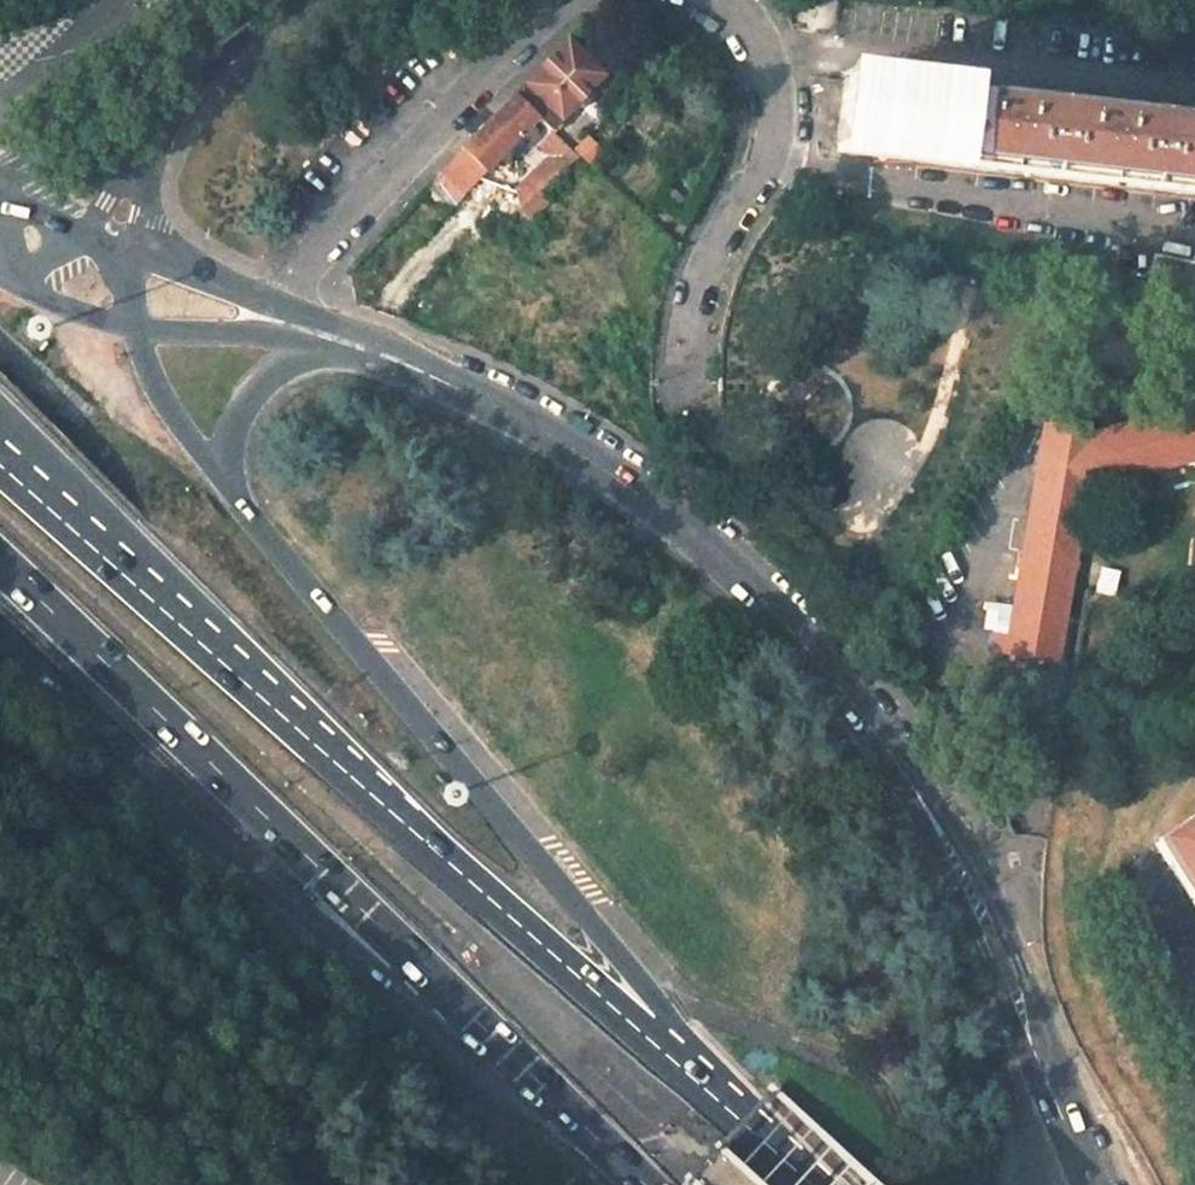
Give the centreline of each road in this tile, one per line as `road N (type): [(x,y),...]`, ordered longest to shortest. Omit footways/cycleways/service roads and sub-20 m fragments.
road 1 (secondary): [(396,353),(520,409),(678,512),(797,629),(960,865),(1095,1184)]
road 2 (trunk): [(643,1029),(20,479)]
road 3 (trunk): [(643,1029),(618,957),(559,880),(238,503)]
road 4 (trunk): [(0,565),(405,953)]
road 5 (trunk): [(0,639),(335,940),(405,953)]
road 6 (trunk): [(405,953),(641,1184)]
road 7 (secondary): [(279,0),(116,91),(0,171)]
road 8 (trunk): [(238,503),(233,429),(256,380),(303,352),(396,353)]
road 9 (secondary): [(137,326),(306,336),(396,353)]
road 10 (trunk): [(818,1184),(643,1029)]
road 11 (secondary): [(396,353),(196,276)]
road 12 (secondary): [(140,153),(170,112),(289,0)]
road 13 (trunk): [(238,503),(176,418),(137,326)]
road 14 (secondary): [(20,284),(71,310),(137,326)]

